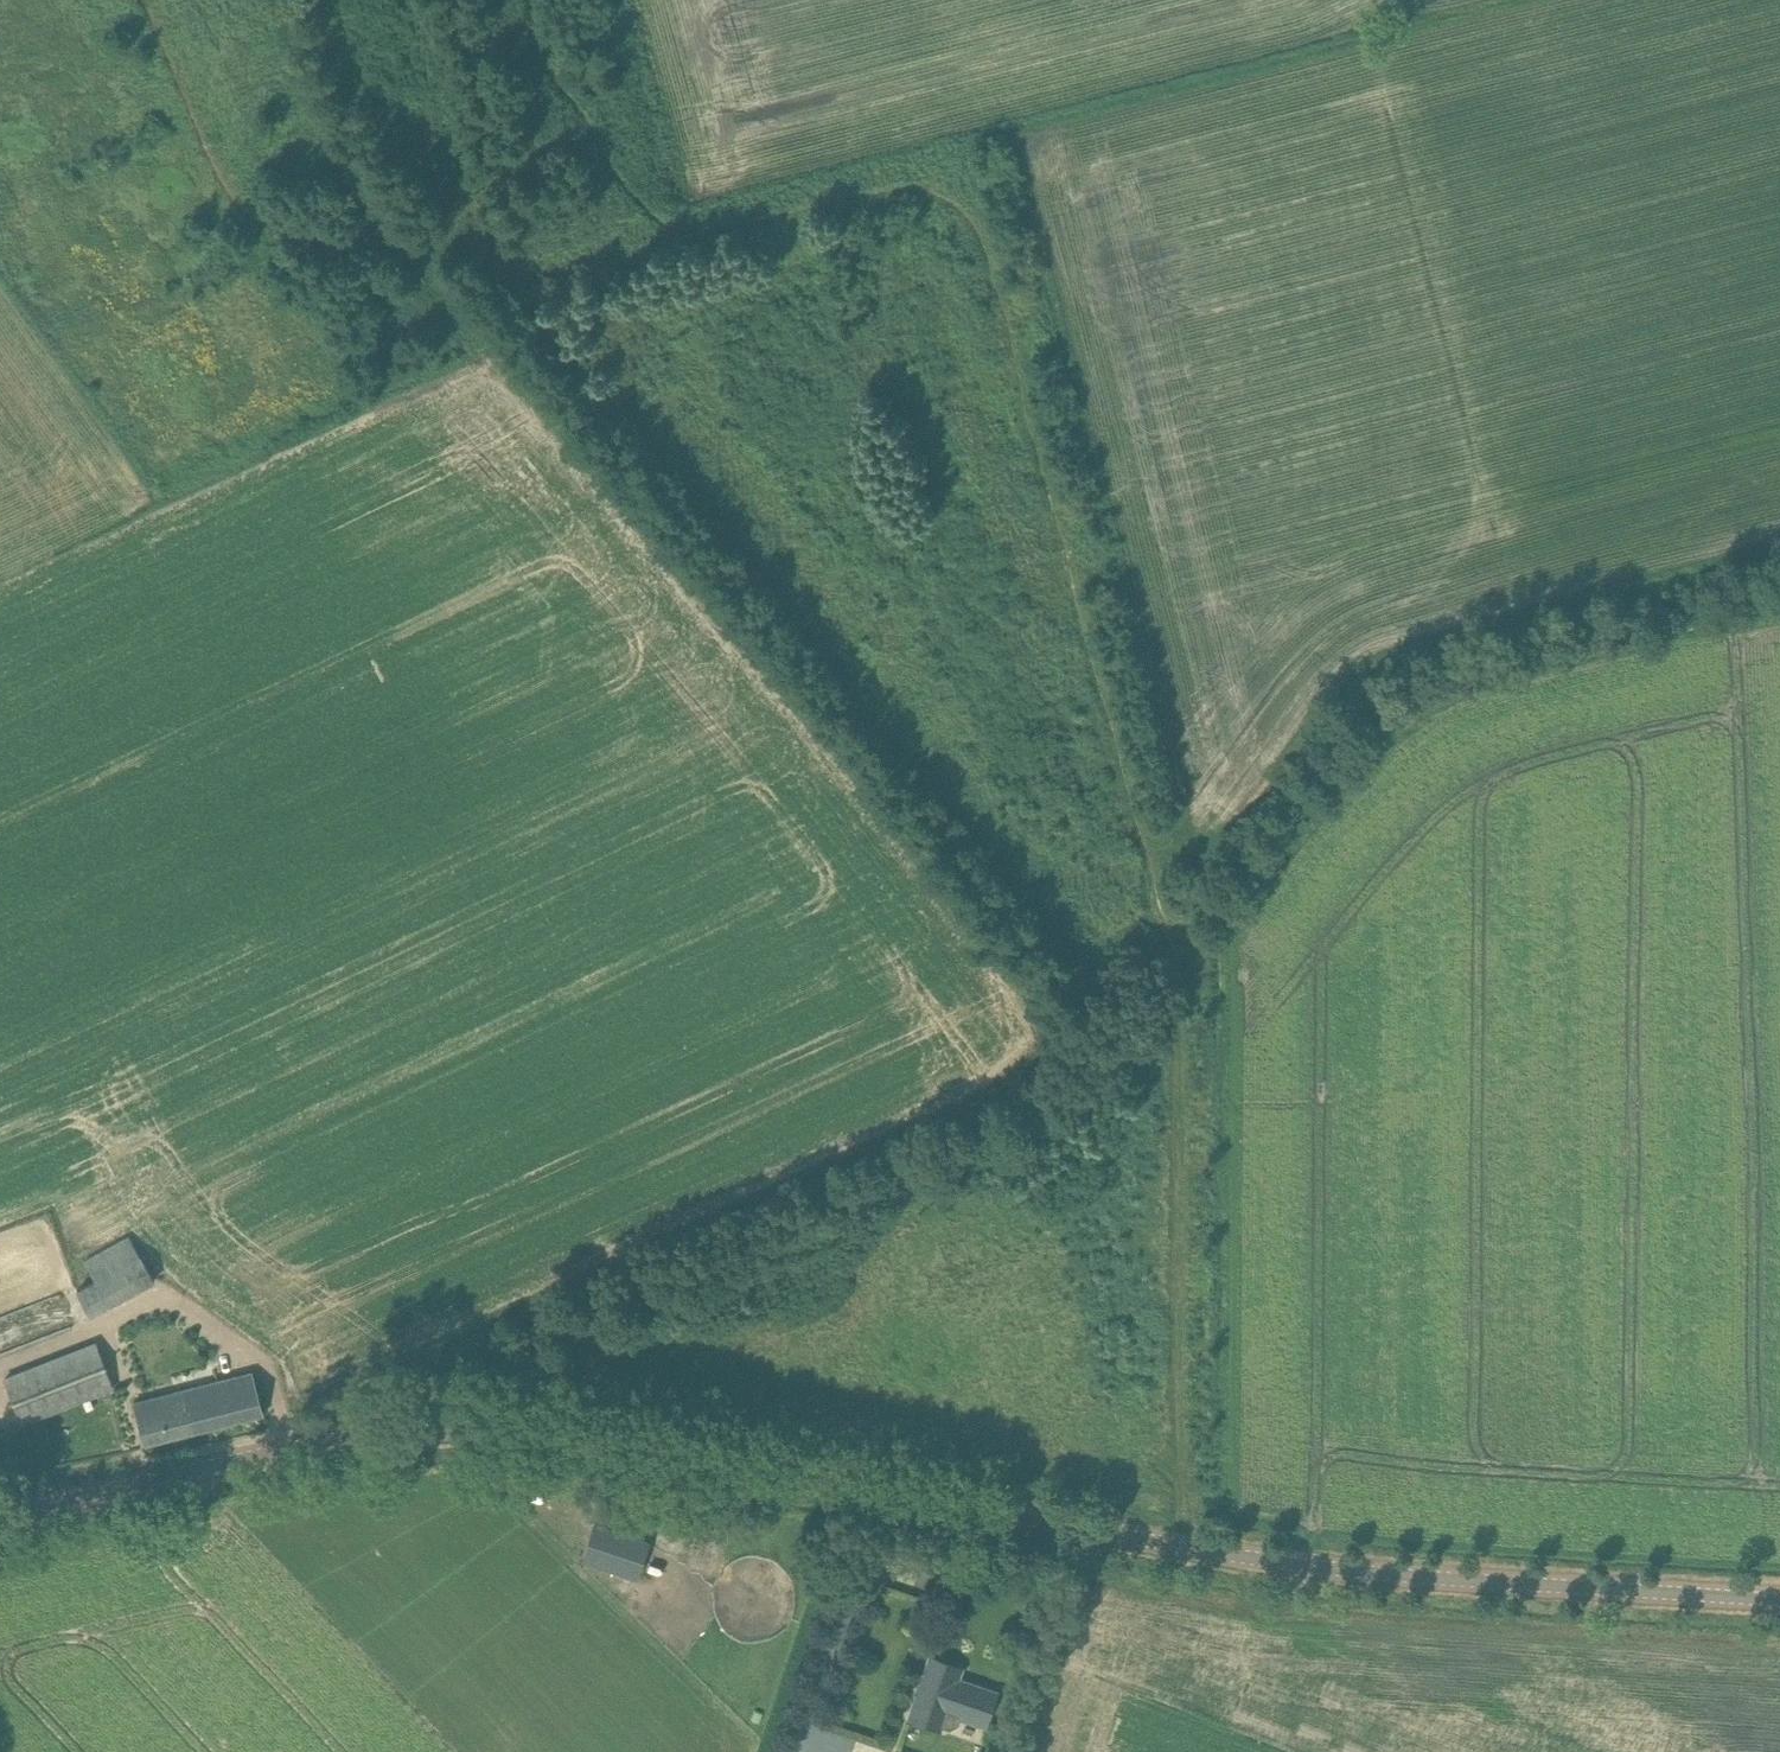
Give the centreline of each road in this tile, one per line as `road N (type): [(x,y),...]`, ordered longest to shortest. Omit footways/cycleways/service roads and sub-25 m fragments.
road 1 (unclassified): [(1779,1604),(1331,1566),(970,1489),(452,1416),(354,1421),(0,1497)]

